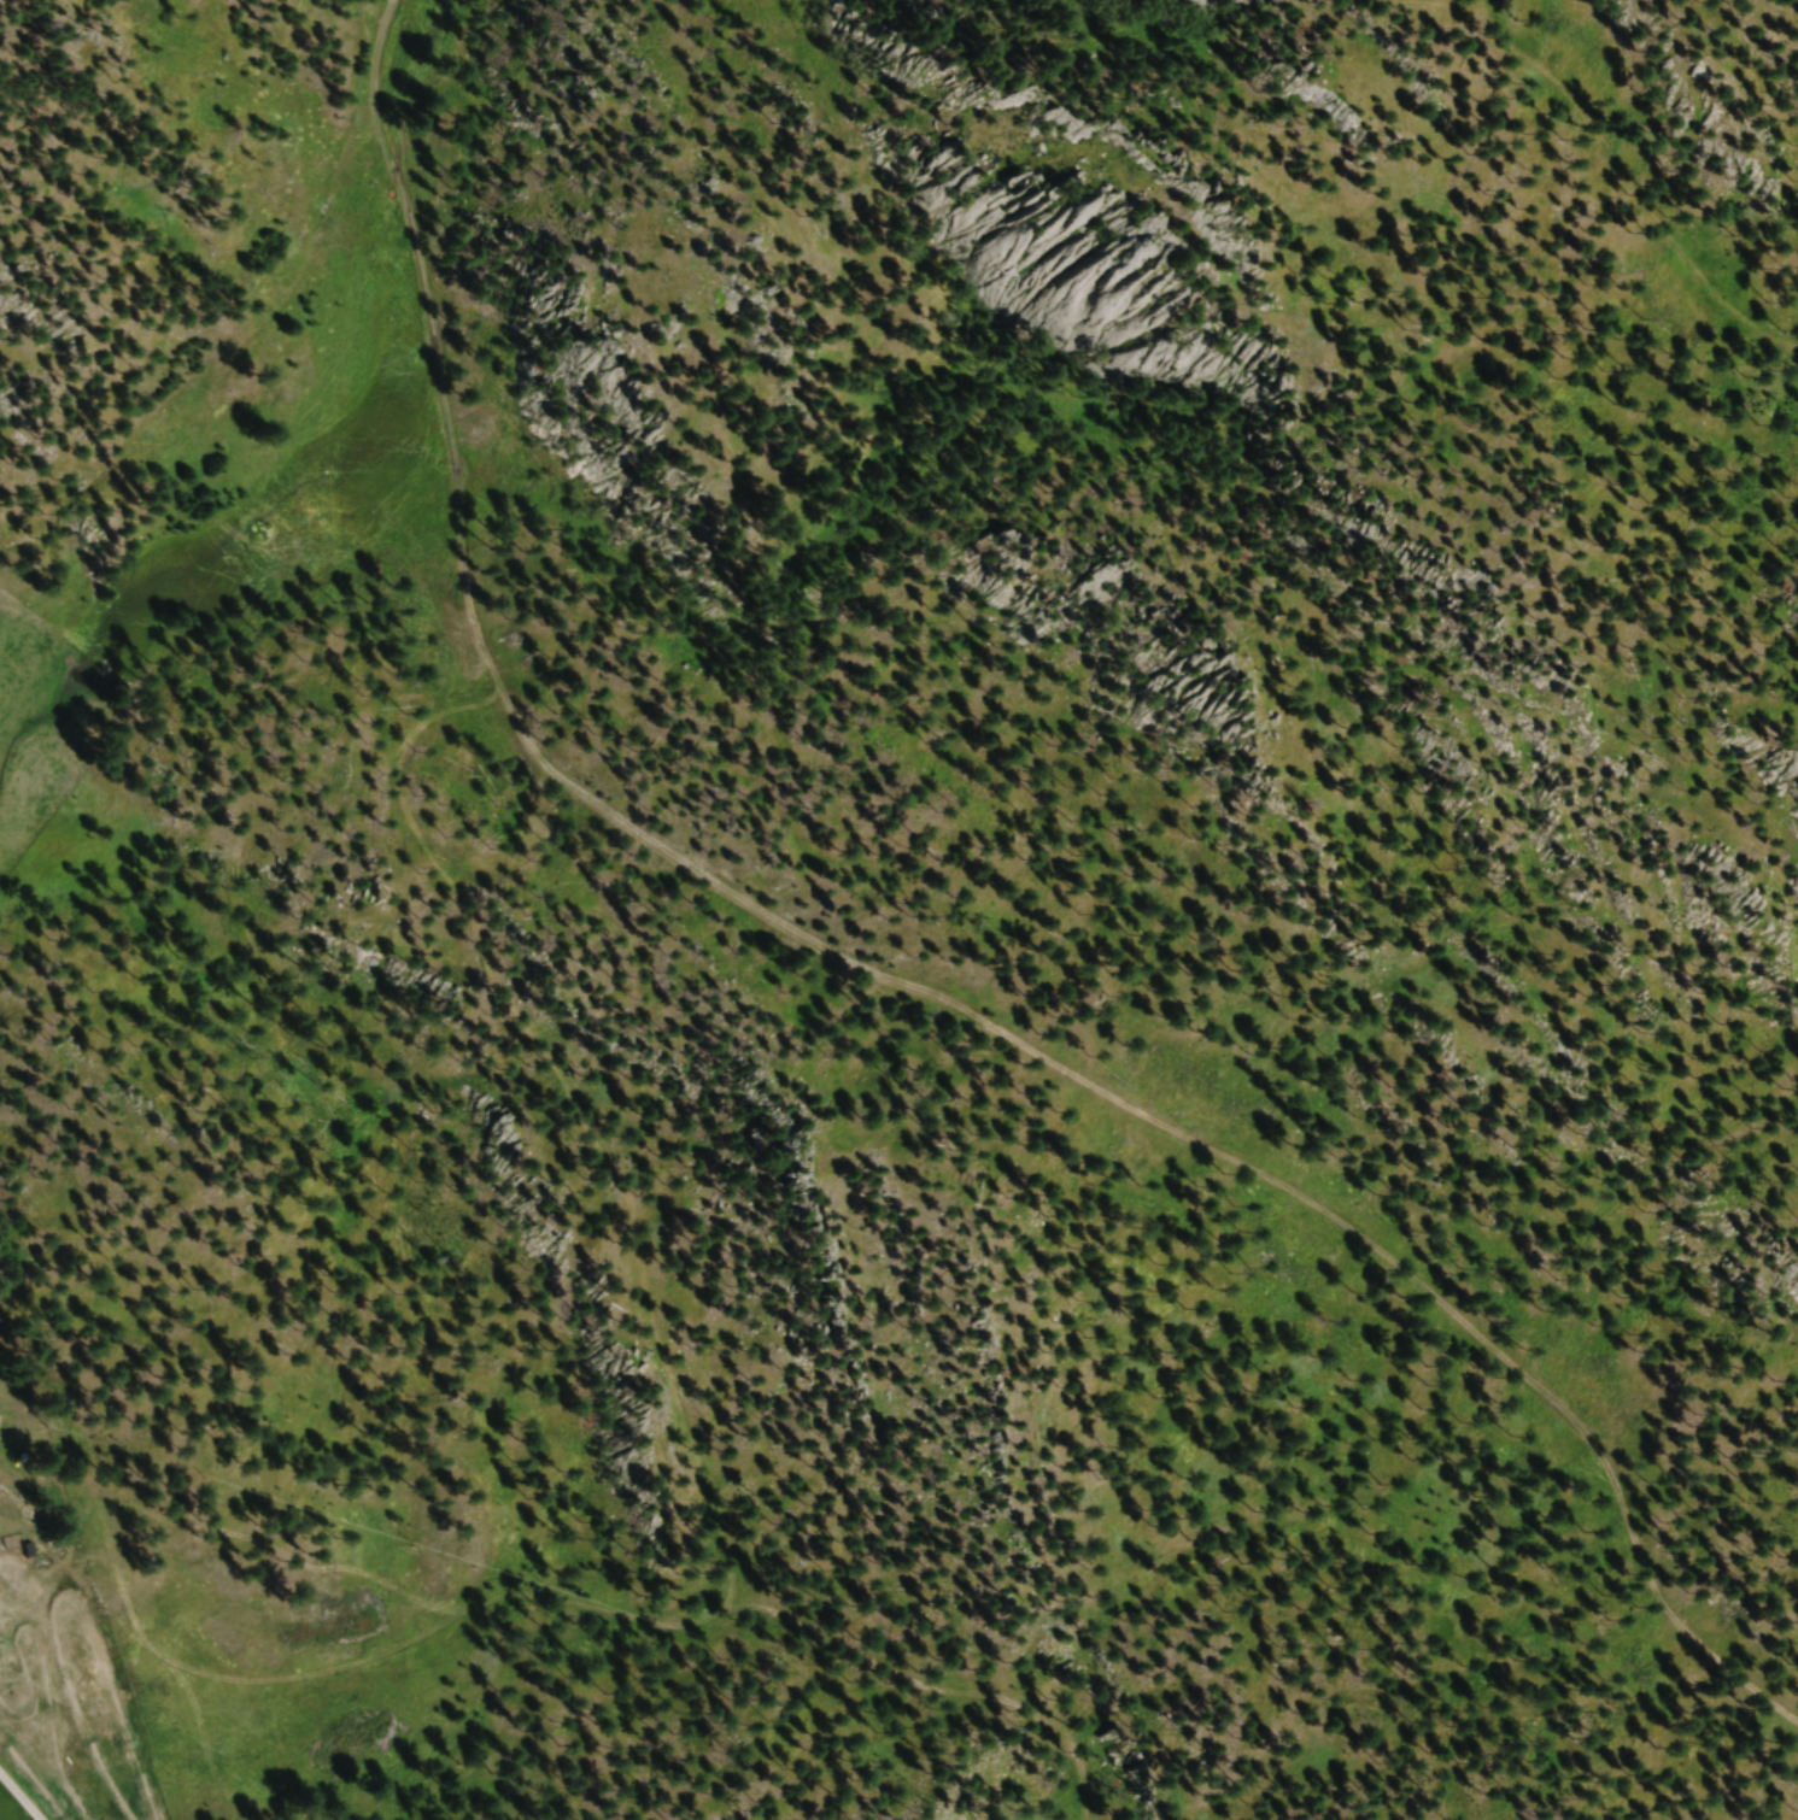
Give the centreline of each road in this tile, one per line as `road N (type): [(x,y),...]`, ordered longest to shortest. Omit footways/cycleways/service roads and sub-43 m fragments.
road 1 (track): [(393,0),(368,61),(376,128),(418,276),(465,603),(502,697),(550,771),(895,985),(1024,1041),(1352,1223),(1599,1457),(1651,1589),(1722,1665),(1797,1721)]

